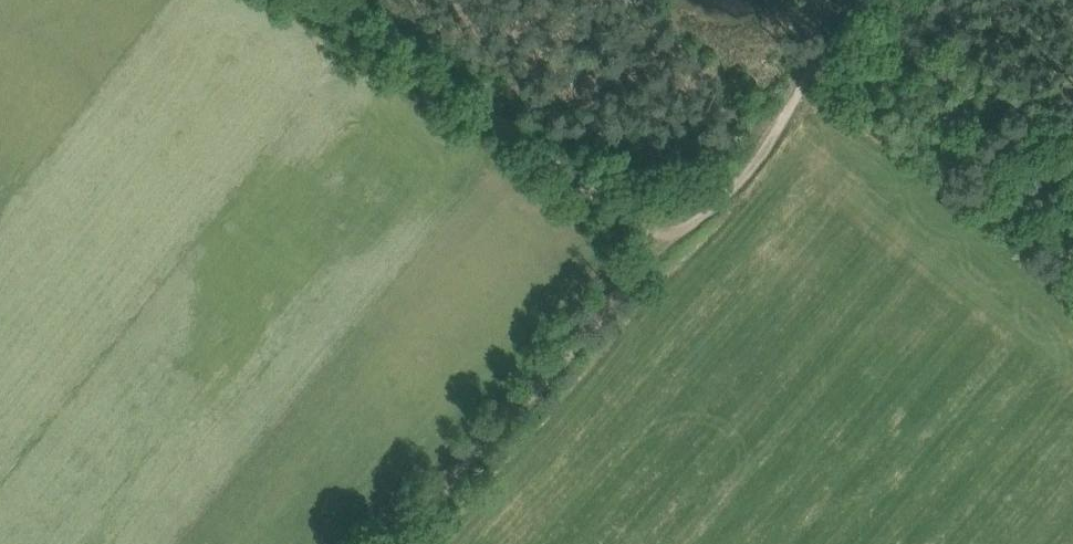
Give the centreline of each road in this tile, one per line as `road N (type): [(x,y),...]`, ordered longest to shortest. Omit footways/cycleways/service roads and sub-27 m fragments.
road 1 (track): [(659,234),(311,0)]
road 2 (track): [(404,543),(659,234)]
road 3 (track): [(659,234),(753,156),(861,0)]

